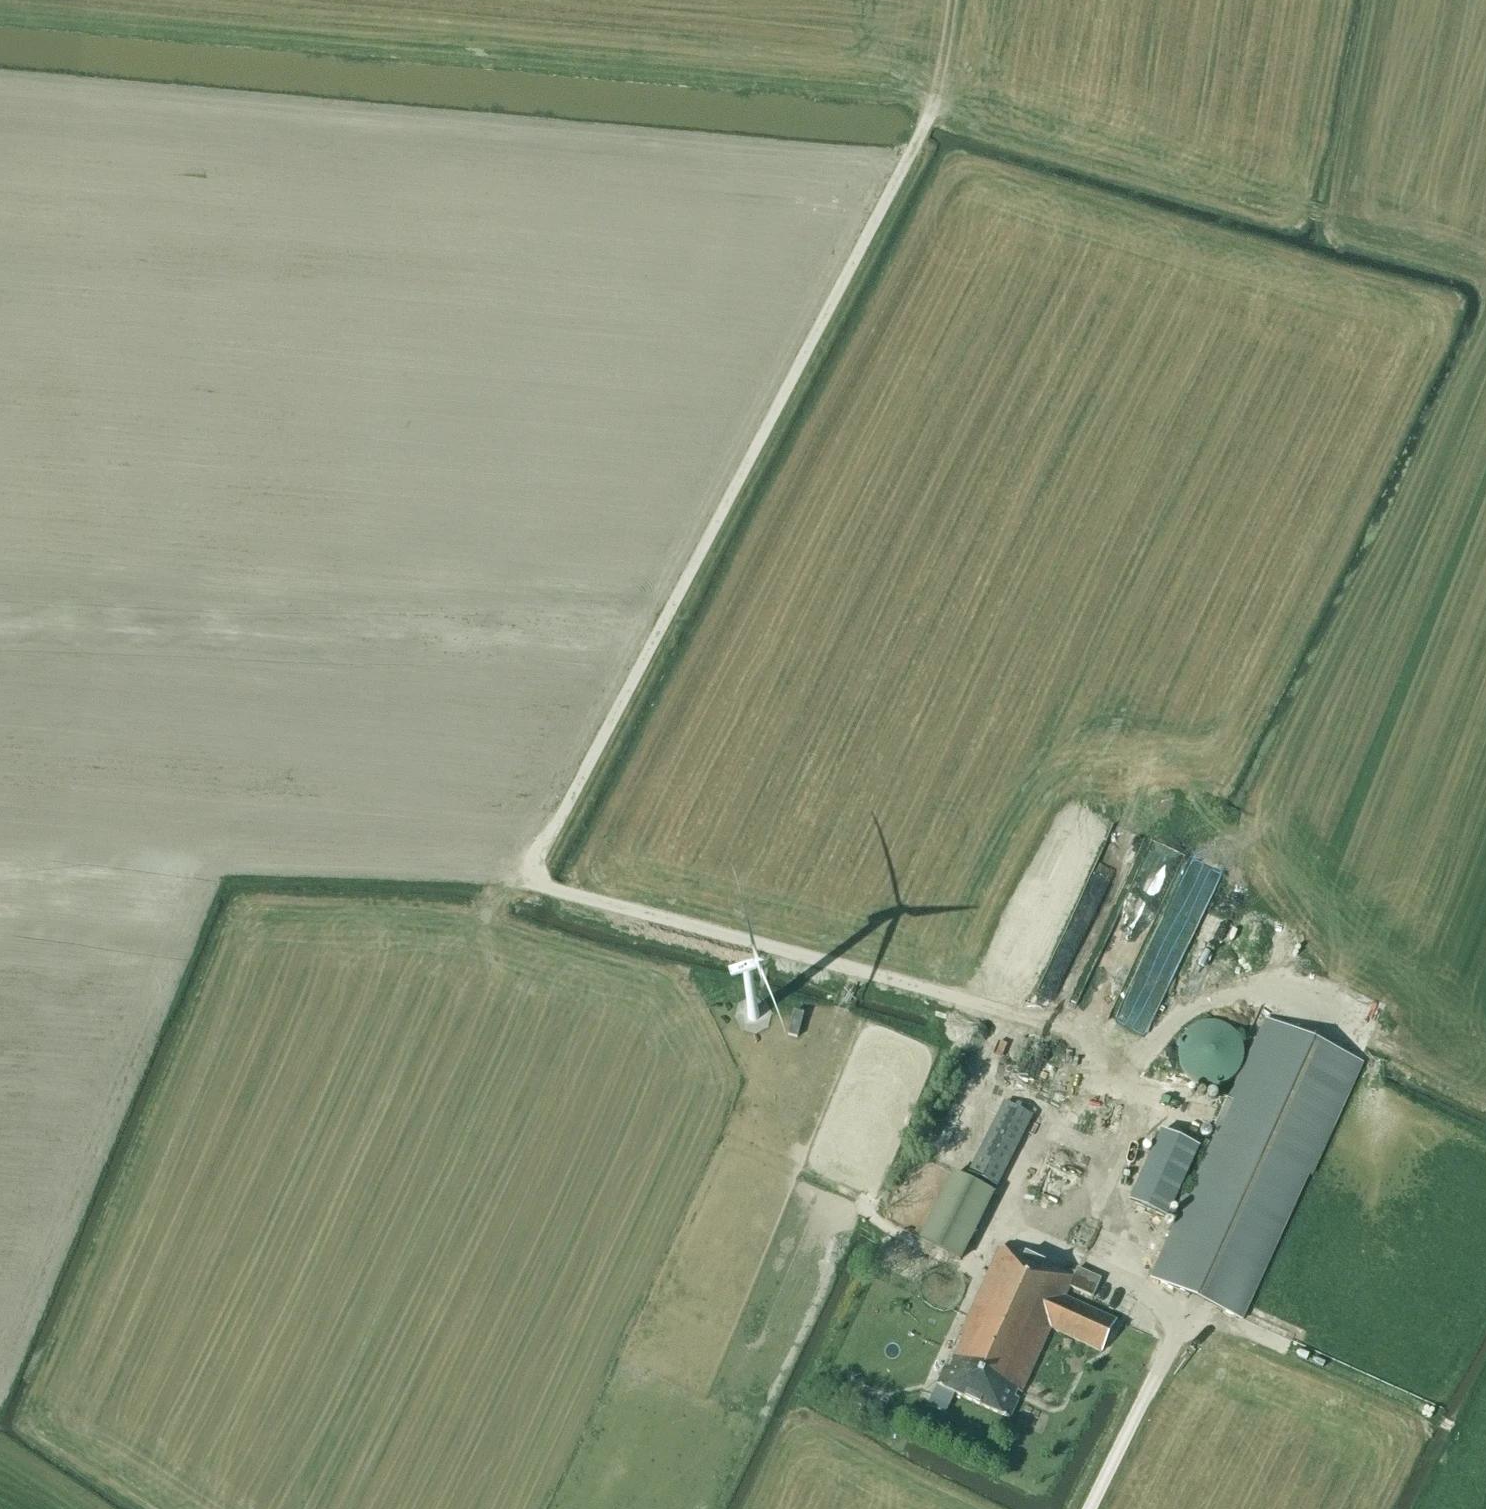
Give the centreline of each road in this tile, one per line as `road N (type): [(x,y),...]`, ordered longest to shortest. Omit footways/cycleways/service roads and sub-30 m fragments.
road 1 (track): [(1178,1327),(1097,1238),(1156,1101),(1107,1049),(1074,1029),(542,886),(530,866),(930,111)]
road 2 (unclassified): [(1086,1508),(1178,1327)]

